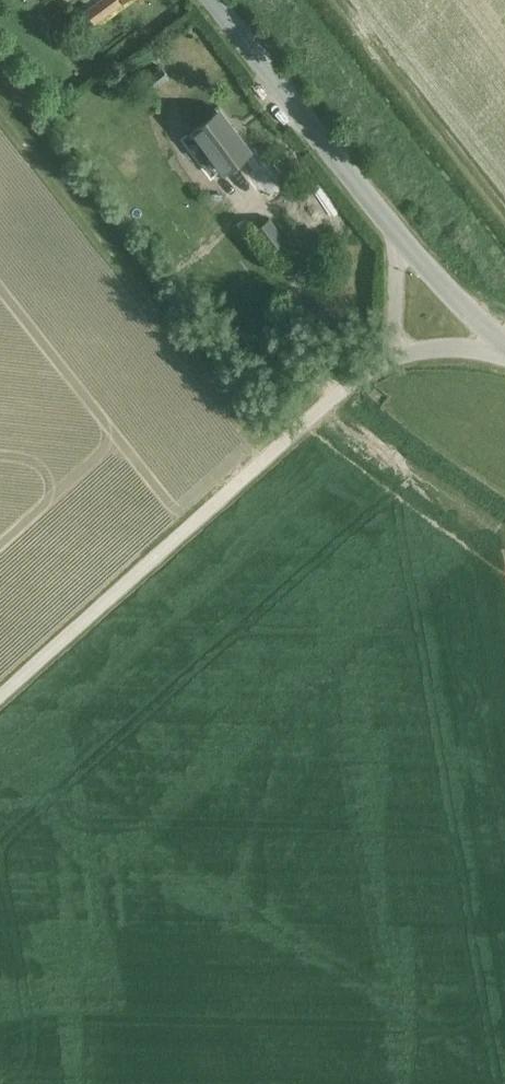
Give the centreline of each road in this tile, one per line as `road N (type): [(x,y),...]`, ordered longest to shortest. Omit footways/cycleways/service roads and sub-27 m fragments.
road 1 (unclassified): [(0,702),(389,360)]
road 2 (tertiary): [(396,236),(212,0)]
road 3 (tertiary): [(504,353),(396,236)]
road 4 (unclassified): [(389,360),(396,236)]

